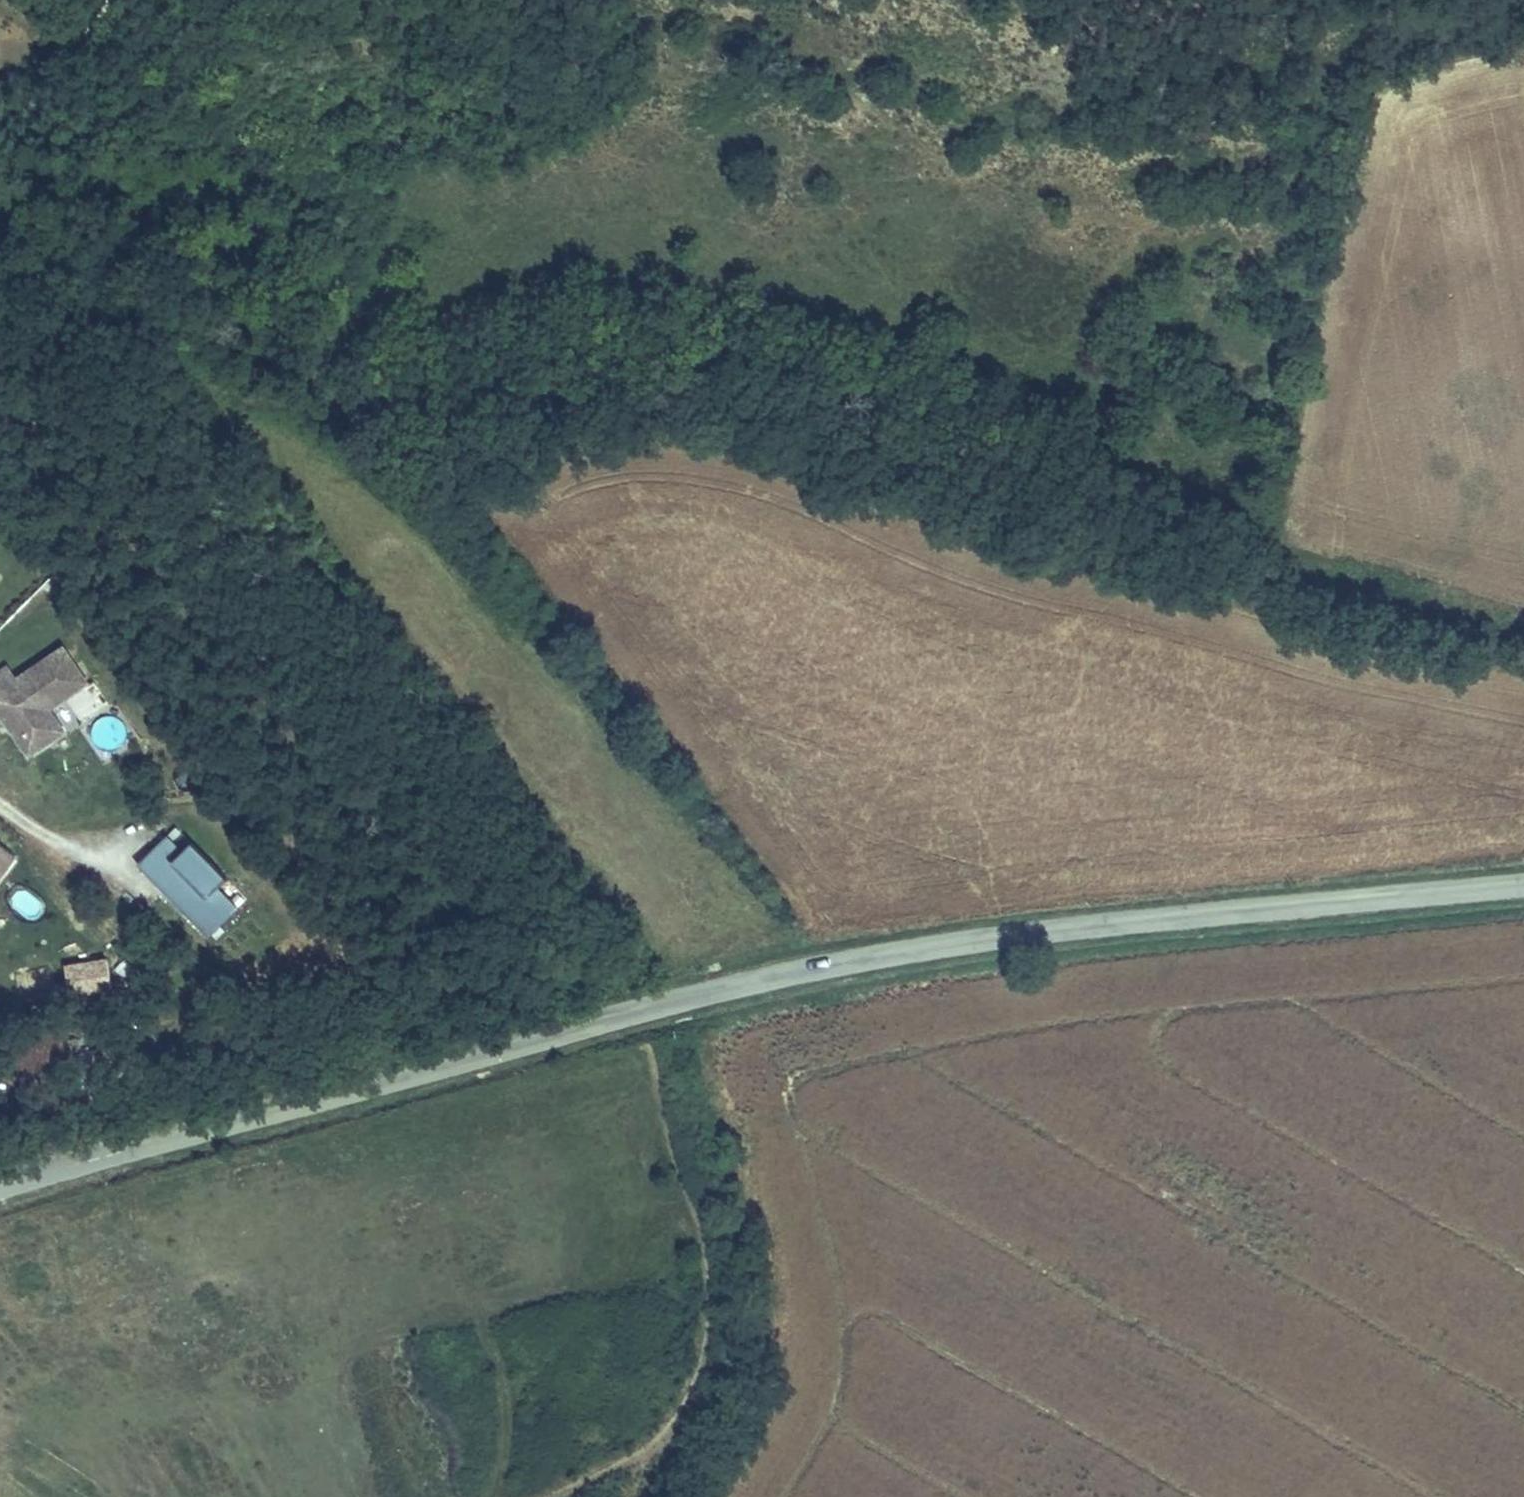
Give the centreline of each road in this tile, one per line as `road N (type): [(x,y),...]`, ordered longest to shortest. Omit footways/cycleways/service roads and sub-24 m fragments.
road 1 (tertiary): [(0,1187),(760,981),(986,940),(1523,884)]
road 2 (track): [(0,88),(72,40),(102,0)]

